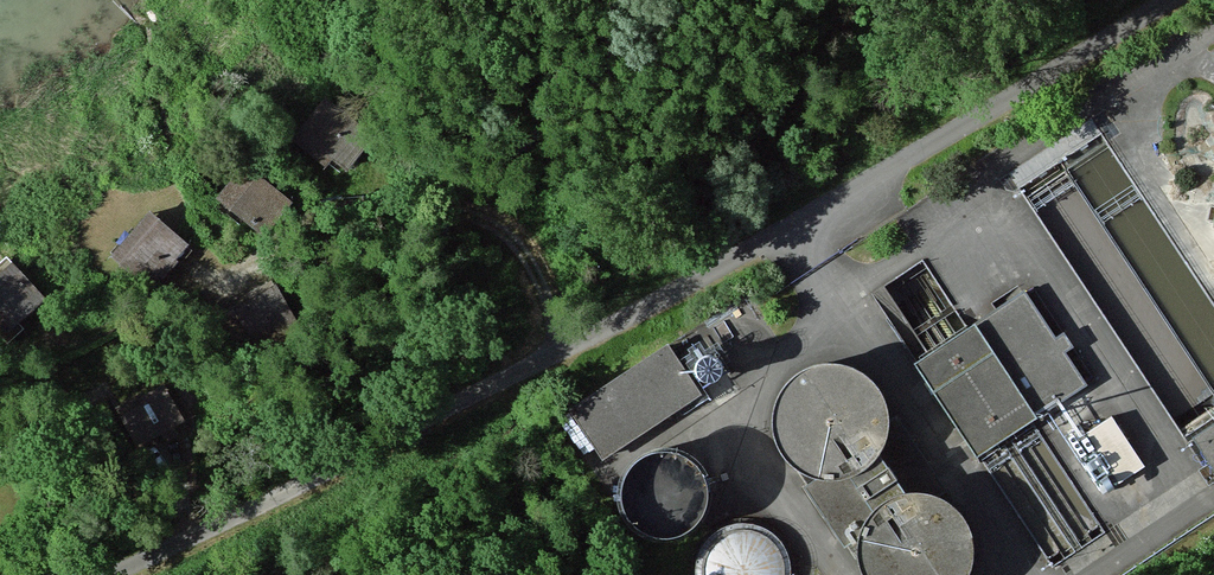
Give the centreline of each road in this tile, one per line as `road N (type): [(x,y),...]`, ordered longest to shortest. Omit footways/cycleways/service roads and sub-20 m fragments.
road 1 (residential): [(1169,0),(787,228),(388,440),(112,574)]
road 2 (track): [(573,341),(516,243),(487,221),(391,204),(309,218),(238,277),(150,319),(45,339)]

